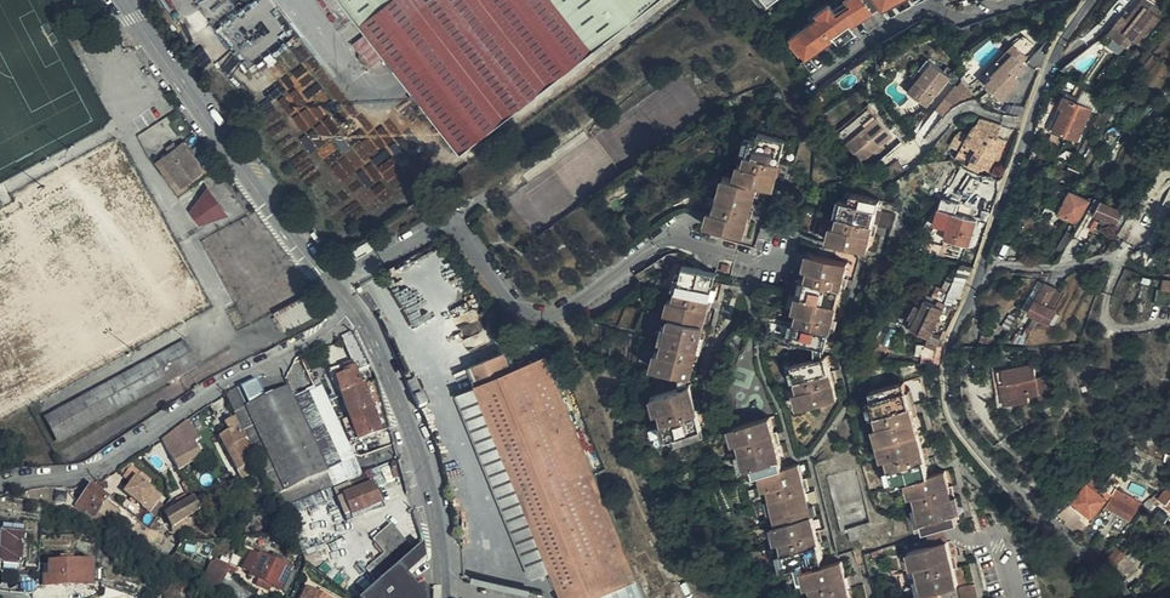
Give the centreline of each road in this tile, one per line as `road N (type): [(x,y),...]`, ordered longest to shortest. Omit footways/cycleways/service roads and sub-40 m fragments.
road 1 (unclassified): [(1091,0),(1046,77),(950,371),(969,441),(1115,597)]
road 2 (residential): [(331,276),(457,216),(509,298),(550,313),(565,310),(654,247)]
road 3 (residential): [(357,311),(96,471),(0,486)]
road 4 (unclassified): [(331,276),(130,0)]
road 5 (unclassified): [(446,597),(446,560),(400,388),(357,311)]

